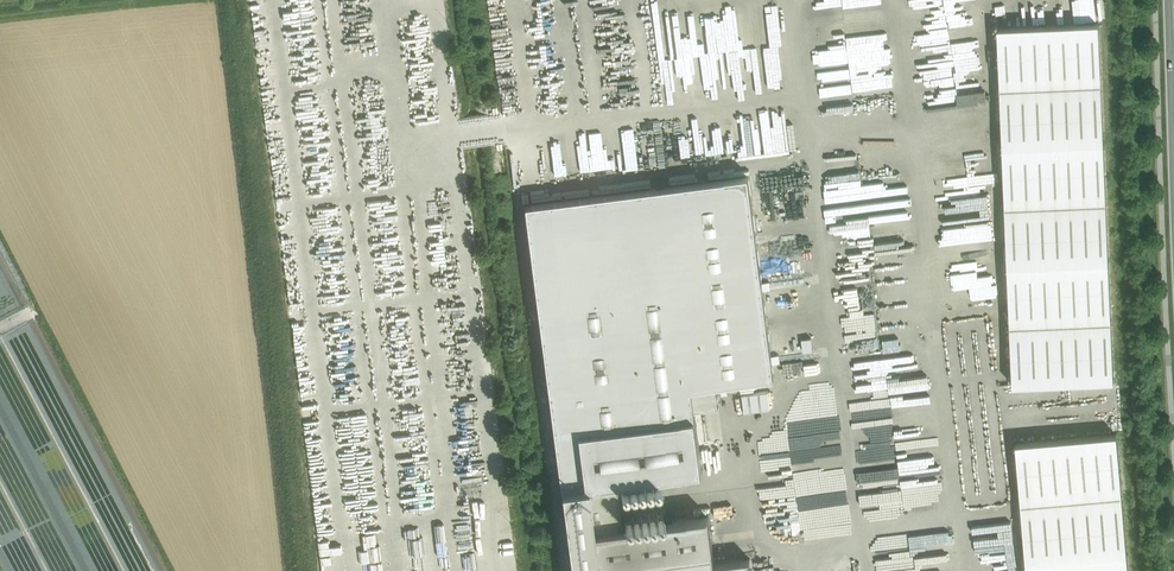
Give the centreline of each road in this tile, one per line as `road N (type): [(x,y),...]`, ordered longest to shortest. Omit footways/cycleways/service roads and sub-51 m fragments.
road 1 (unclassified): [(426,0),(496,570)]

